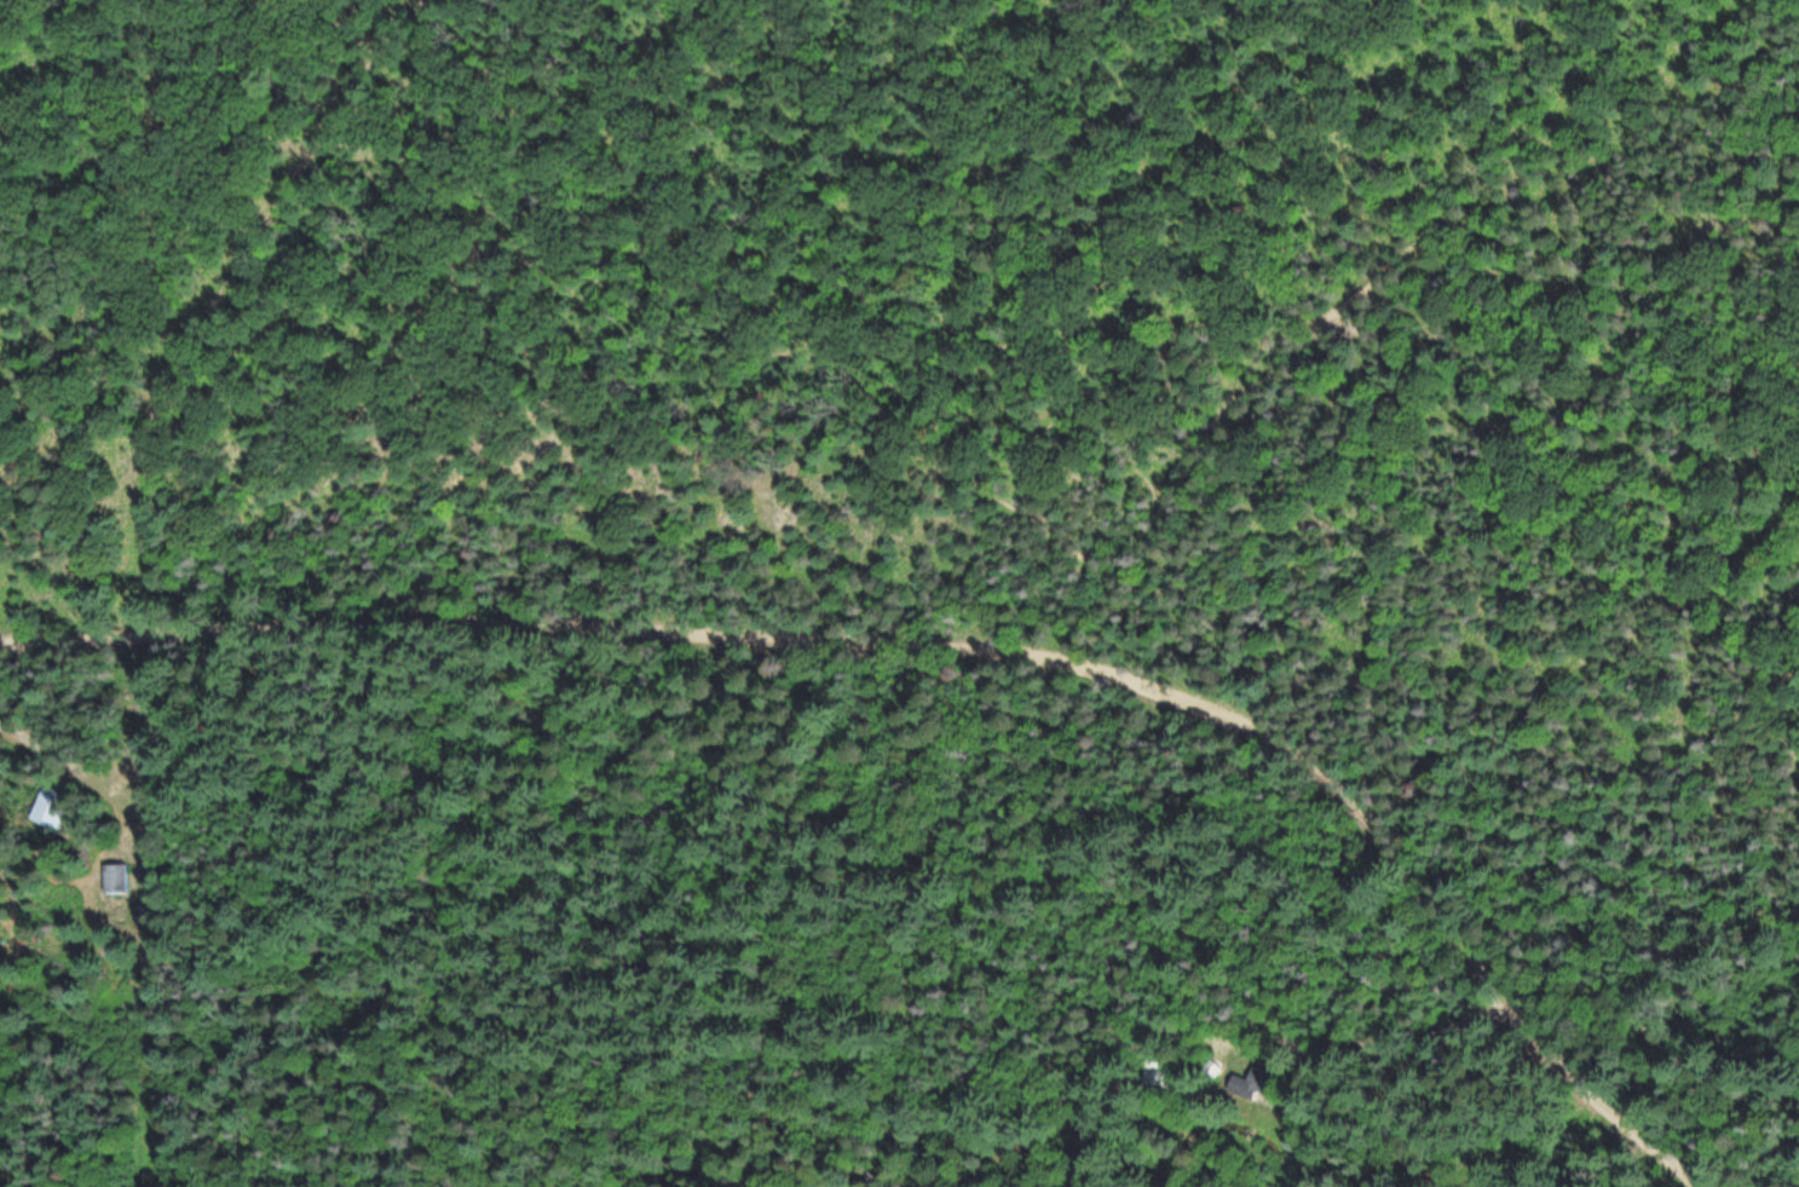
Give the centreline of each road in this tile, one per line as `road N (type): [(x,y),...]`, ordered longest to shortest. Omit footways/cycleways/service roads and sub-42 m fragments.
road 1 (residential): [(1610,1113),(1556,1056),(1350,791),(1302,749),(1218,709),(1054,652),(534,620),(330,645),(138,636),(0,642)]
road 2 (track): [(424,0),(328,131),(175,367),(140,490),(138,636)]

